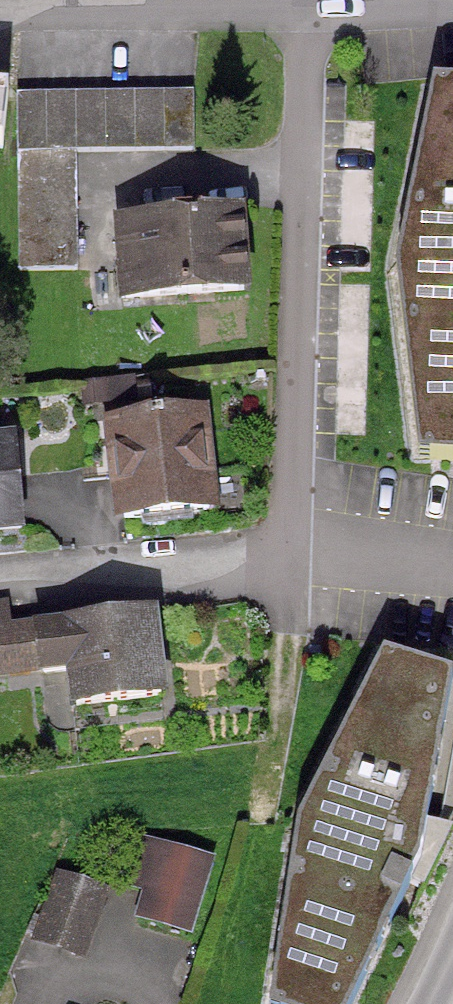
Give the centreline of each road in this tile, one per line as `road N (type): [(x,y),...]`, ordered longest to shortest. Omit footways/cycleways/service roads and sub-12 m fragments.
road 1 (residential): [(0,6),(371,0)]

